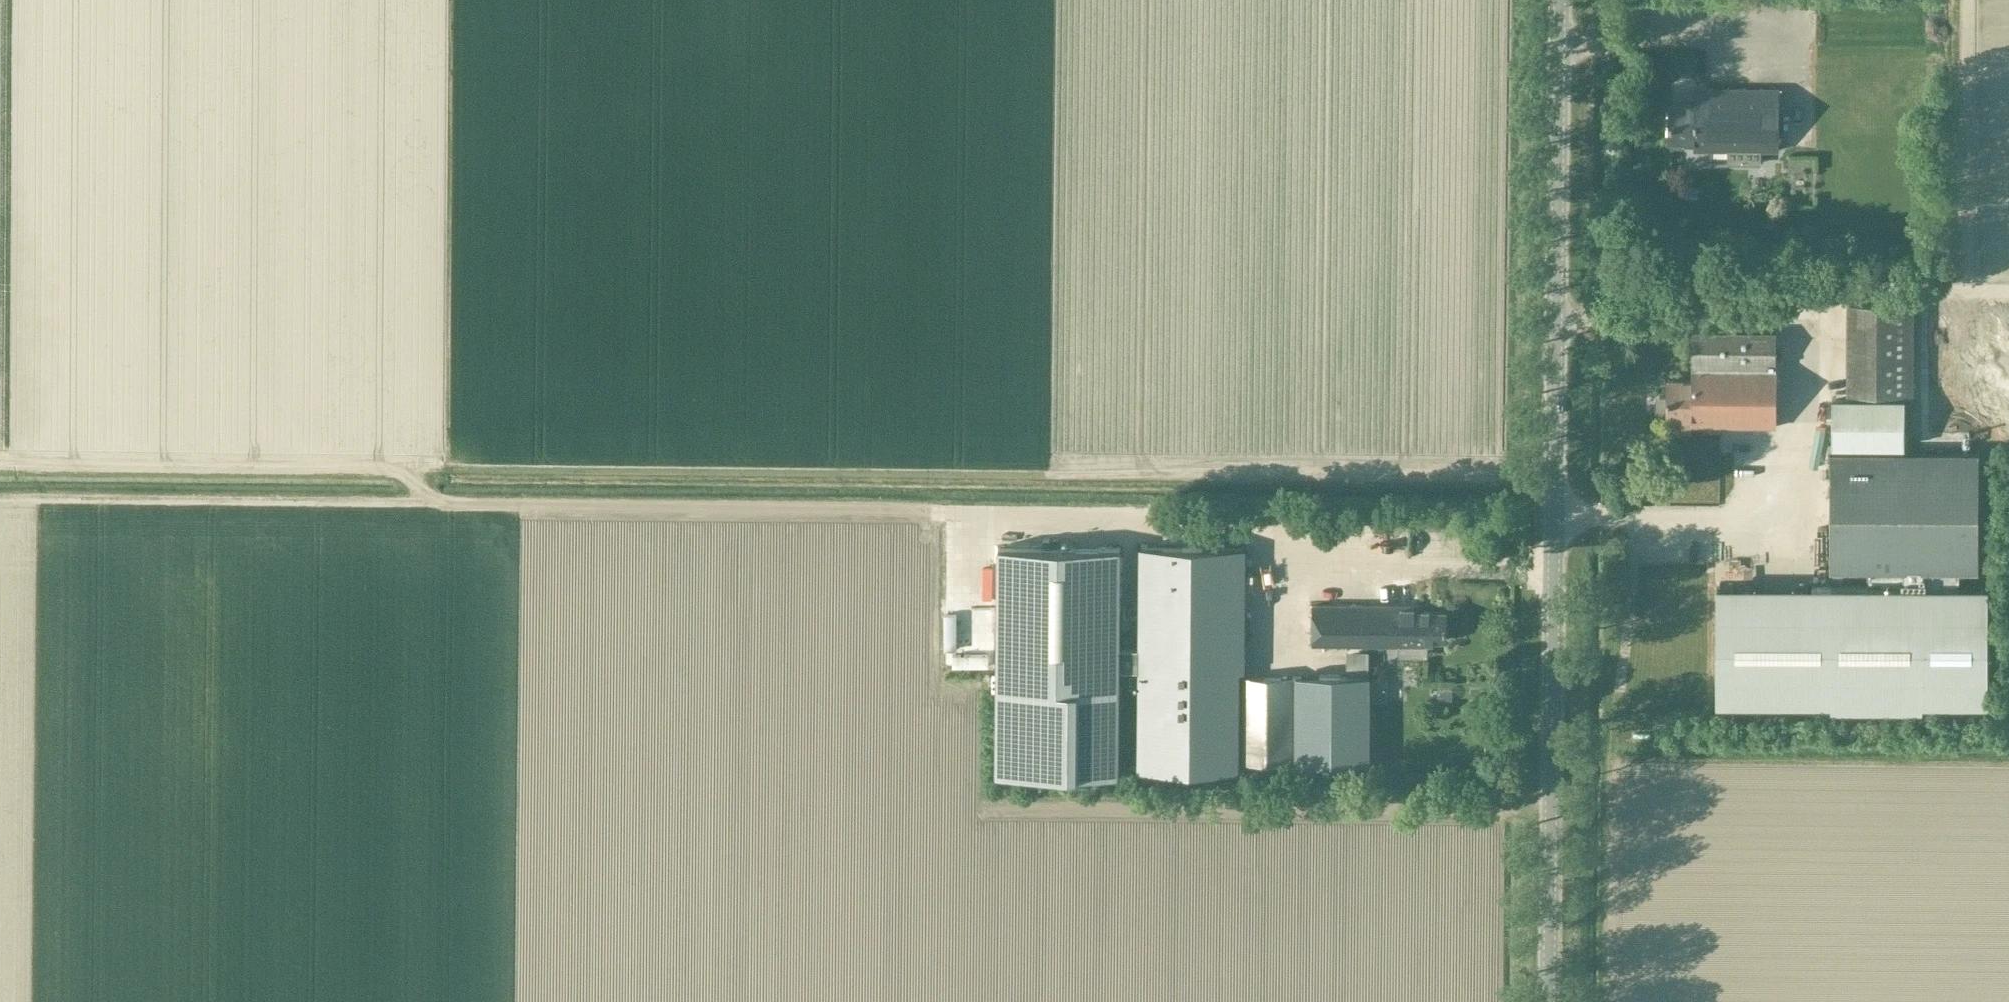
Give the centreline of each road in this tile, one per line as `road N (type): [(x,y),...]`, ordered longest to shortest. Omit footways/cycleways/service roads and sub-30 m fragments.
road 1 (unclassified): [(1549,1001),(1559,0)]

